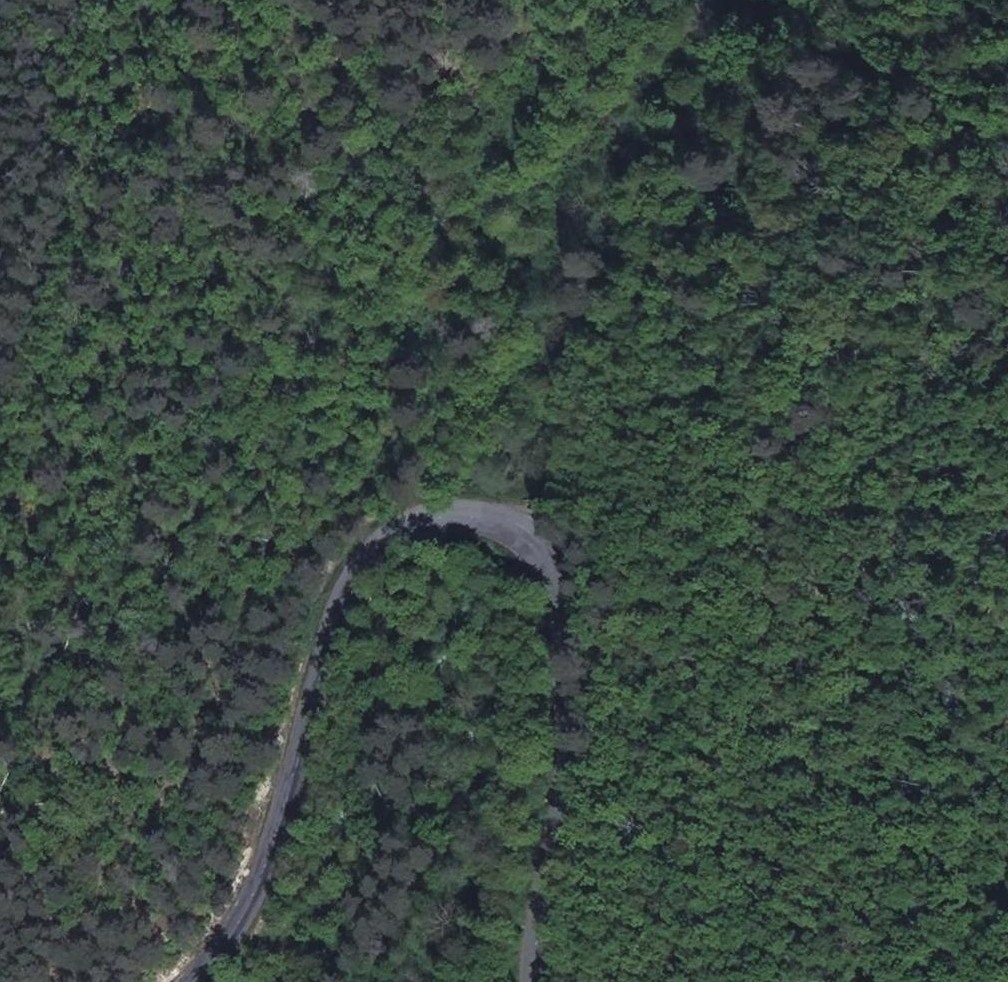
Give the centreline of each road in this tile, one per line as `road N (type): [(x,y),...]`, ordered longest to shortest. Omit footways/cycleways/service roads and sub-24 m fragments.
road 1 (tertiary): [(541,981),(571,592),(534,542),(499,513),(446,496),(371,525),(233,923),(172,981)]

